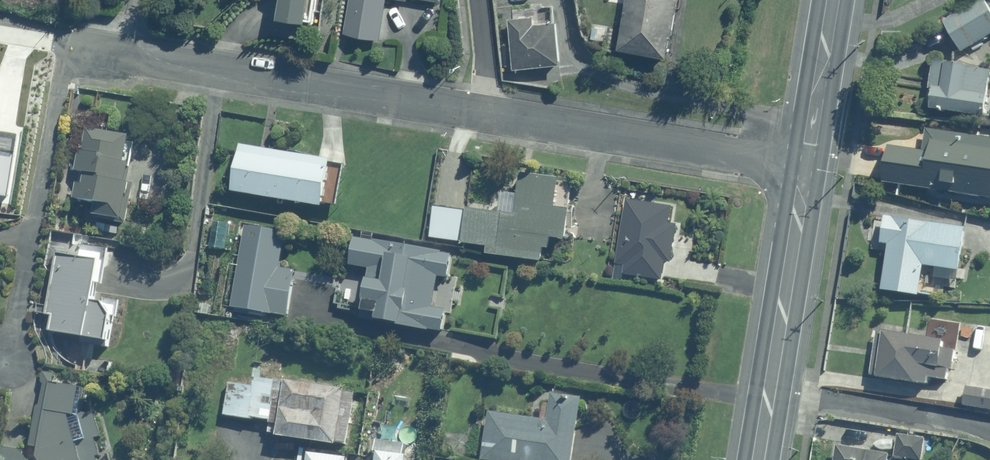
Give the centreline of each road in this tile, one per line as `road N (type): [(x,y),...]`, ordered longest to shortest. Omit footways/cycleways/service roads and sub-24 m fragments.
road 1 (residential): [(71,50),(481,115)]
road 2 (residential): [(481,115),(806,166)]
road 3 (residential): [(9,370),(71,50)]
road 4 (secondary): [(769,394),(806,166)]
road 5 (residential): [(769,394),(989,432)]
road 6 (secondary): [(806,166),(834,0)]

